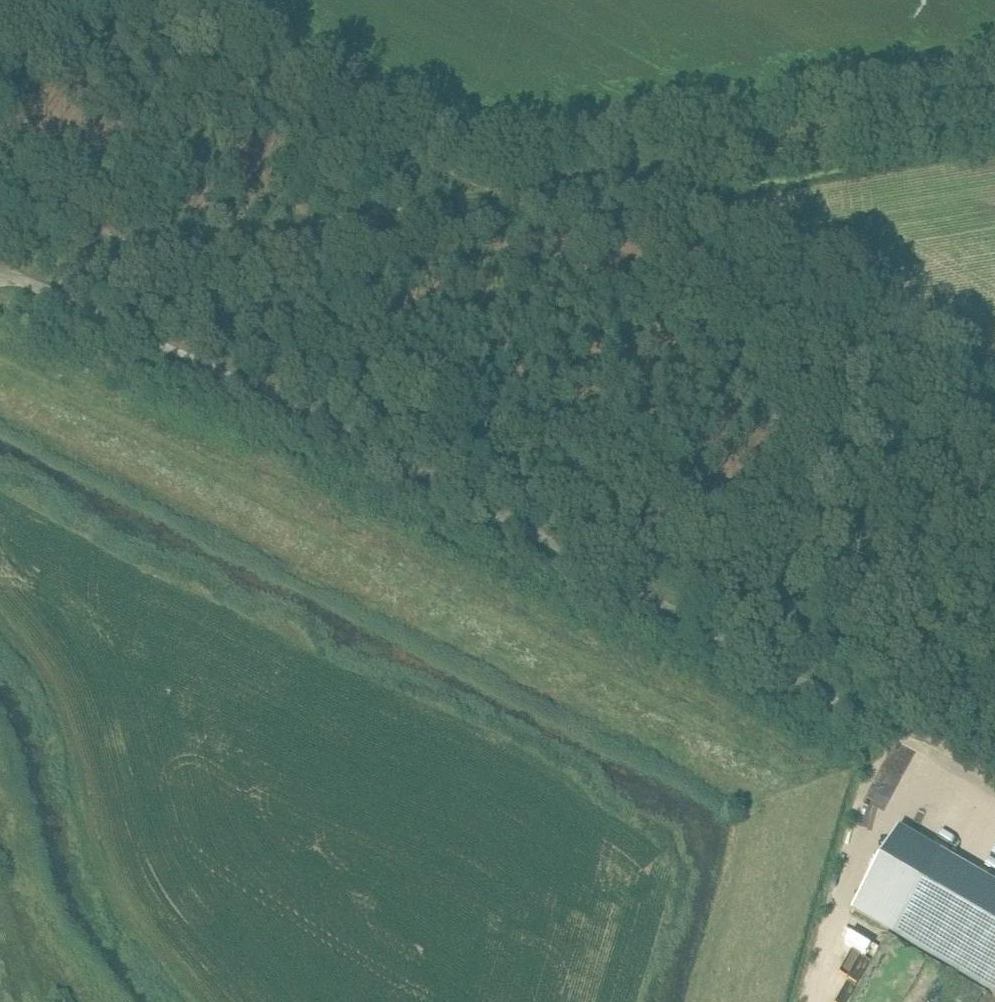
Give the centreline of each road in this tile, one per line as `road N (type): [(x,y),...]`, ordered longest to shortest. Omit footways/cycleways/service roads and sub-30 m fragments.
road 1 (unclassified): [(994,786),(366,448),(0,267)]
road 2 (track): [(994,111),(183,246),(128,246)]
road 3 (track): [(512,195),(994,446)]
road 4 (track): [(994,689),(787,577),(634,479)]
road 5 (track): [(440,202),(435,153),(167,0)]

